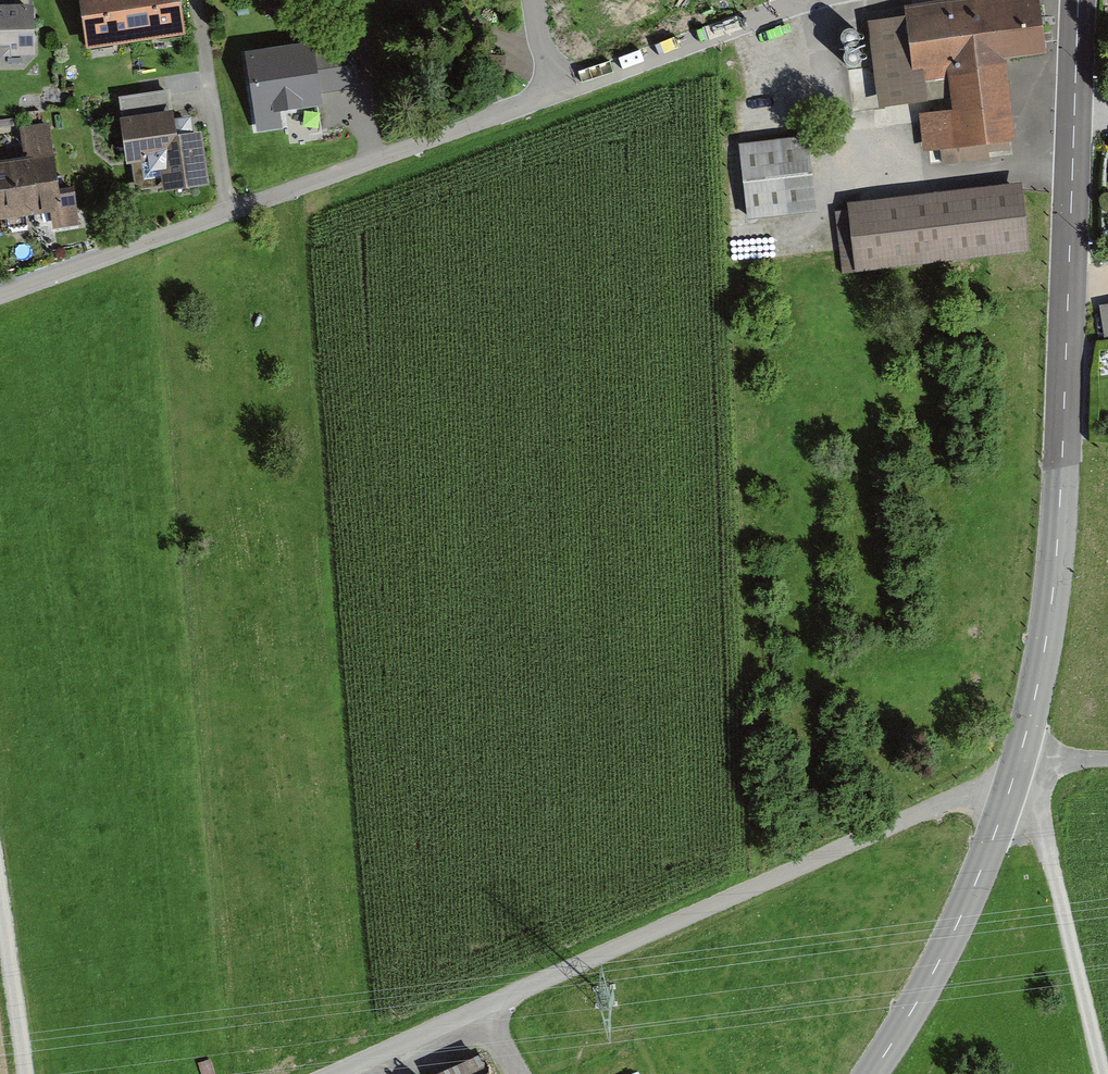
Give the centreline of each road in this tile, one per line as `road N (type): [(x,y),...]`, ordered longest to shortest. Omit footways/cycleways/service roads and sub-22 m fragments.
road 1 (tertiary): [(1016,767),(1046,631),(1061,453),(1077,0)]
road 2 (unclassified): [(1016,767),(332,1073)]
road 3 (residential): [(0,294),(562,91)]
road 4 (tertiary): [(869,1073),(983,872),(1016,767)]
road 5 (track): [(1101,1073),(1050,864),(1016,767)]
road 6 (residential): [(562,91),(816,0)]
road 7 (track): [(0,922),(23,1073)]

